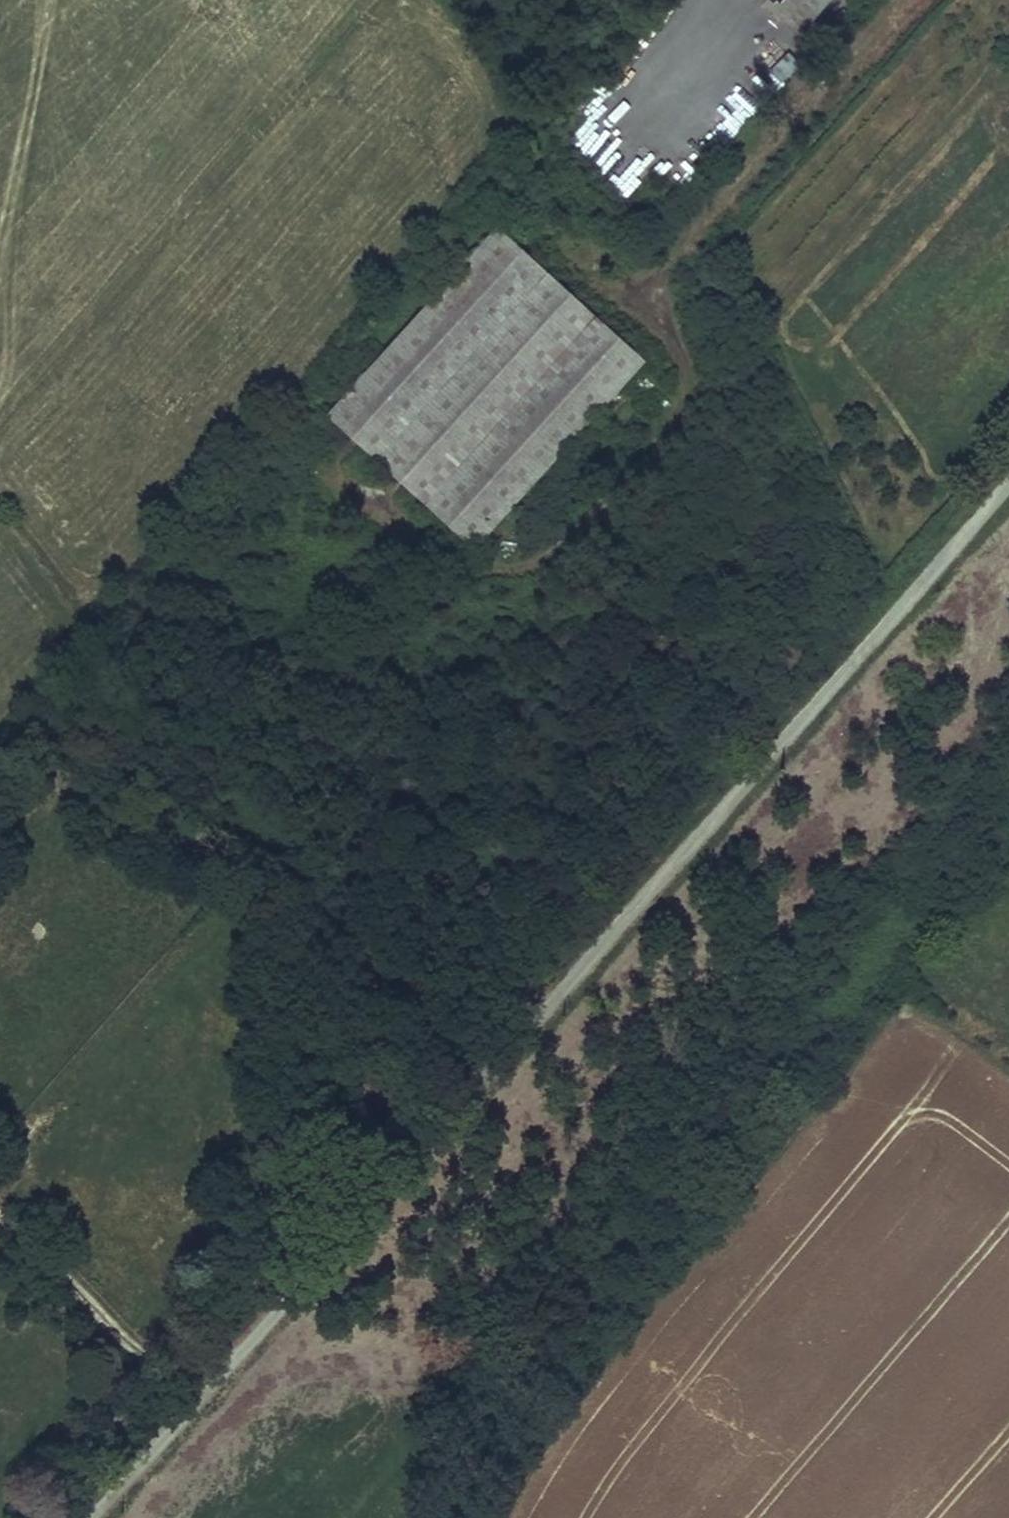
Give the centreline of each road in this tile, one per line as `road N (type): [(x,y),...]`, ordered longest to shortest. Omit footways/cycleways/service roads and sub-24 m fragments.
road 1 (unclassified): [(97,1517),(1008,485)]

